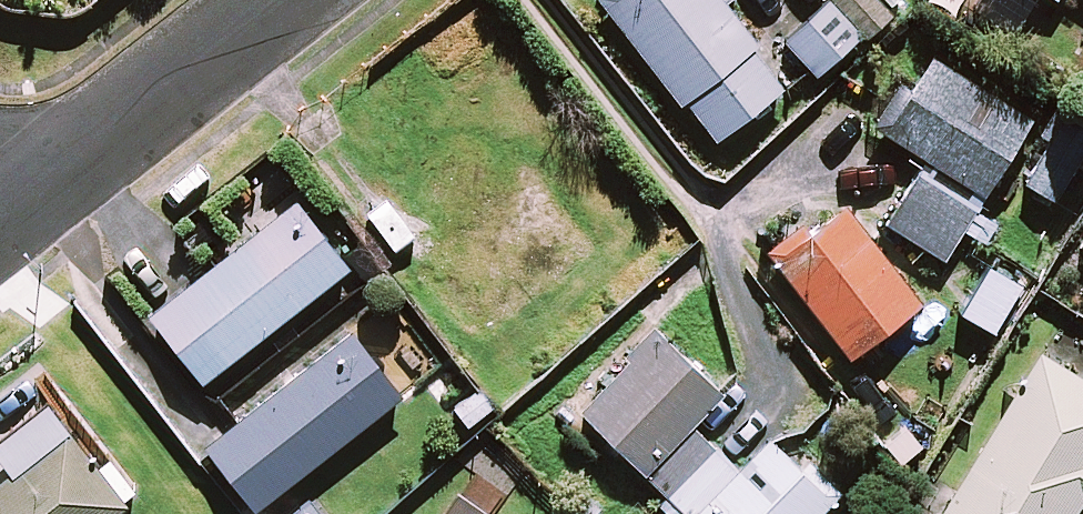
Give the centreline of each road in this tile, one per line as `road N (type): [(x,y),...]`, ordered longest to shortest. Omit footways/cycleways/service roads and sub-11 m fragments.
road 1 (residential): [(0,219),(281,0)]

